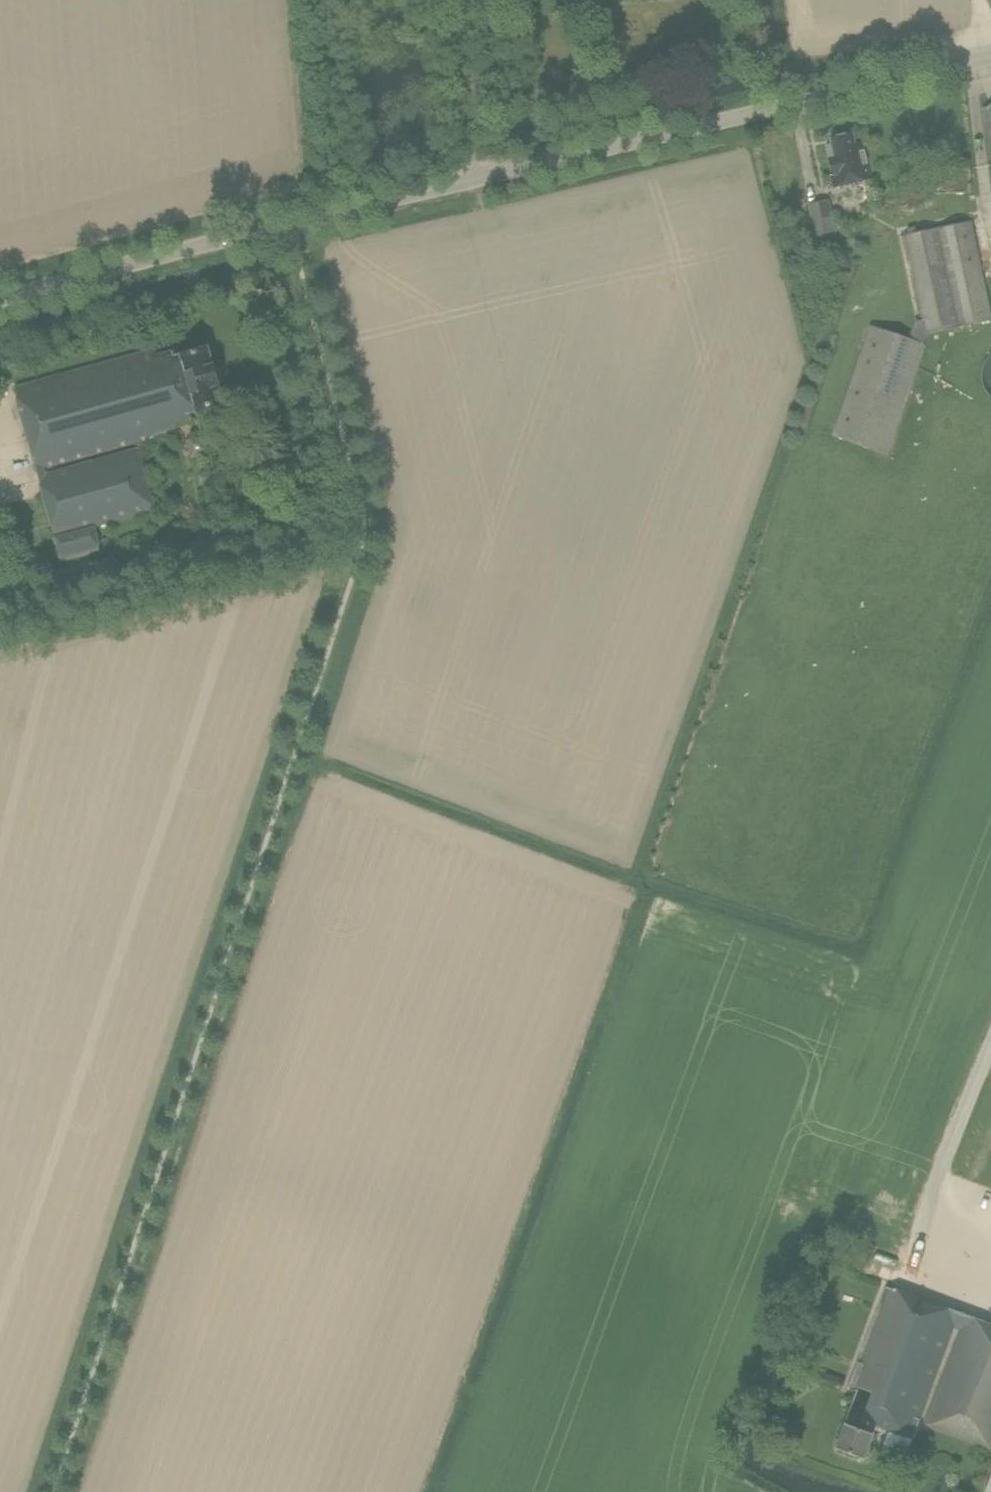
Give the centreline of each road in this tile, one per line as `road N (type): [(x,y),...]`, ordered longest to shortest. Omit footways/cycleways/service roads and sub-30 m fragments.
road 1 (tertiary): [(0,301),(291,222),(990,56)]
road 2 (unclassified): [(928,1211),(990,1045)]

